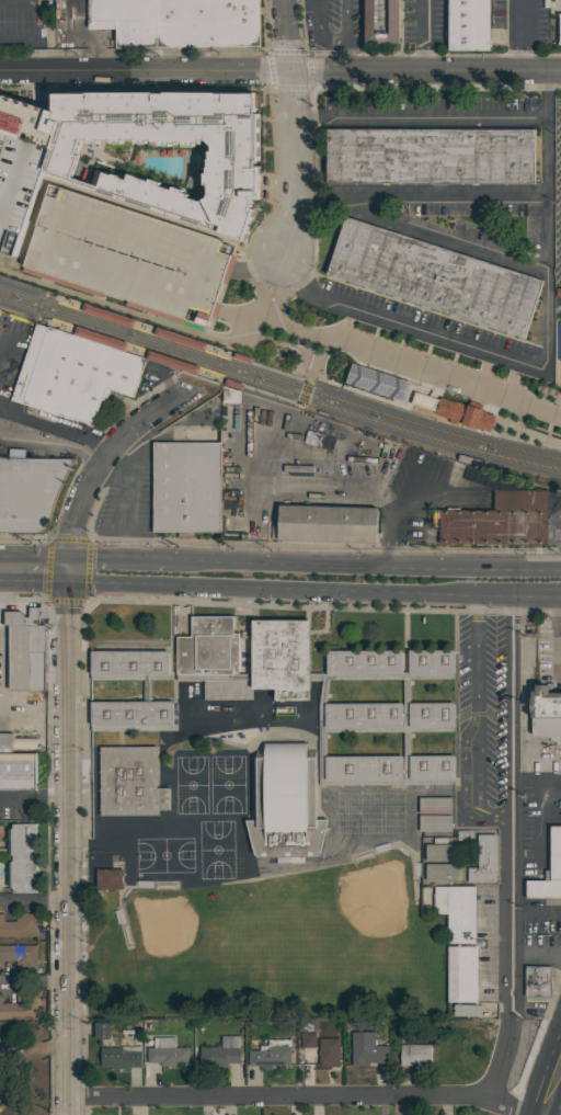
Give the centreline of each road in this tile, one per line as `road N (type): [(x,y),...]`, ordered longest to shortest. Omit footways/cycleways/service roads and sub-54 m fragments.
road 1 (residential): [(560,71),(0,71)]
road 2 (tertiary): [(66,578),(66,1114)]
road 3 (residential): [(510,598),(511,1026),(493,1101)]
road 4 (residential): [(66,1097),(493,1101)]
road 5 (tertiary): [(119,579),(439,583)]
road 6 (residential): [(282,0),(297,125),(296,207),(279,255)]
road 7 (residential): [(202,387),(152,416),(100,468),(83,498),(66,578)]
road 8 (tertiary): [(560,569),(473,569),(439,583)]
road 9 (tertiary): [(439,583),(559,598)]

